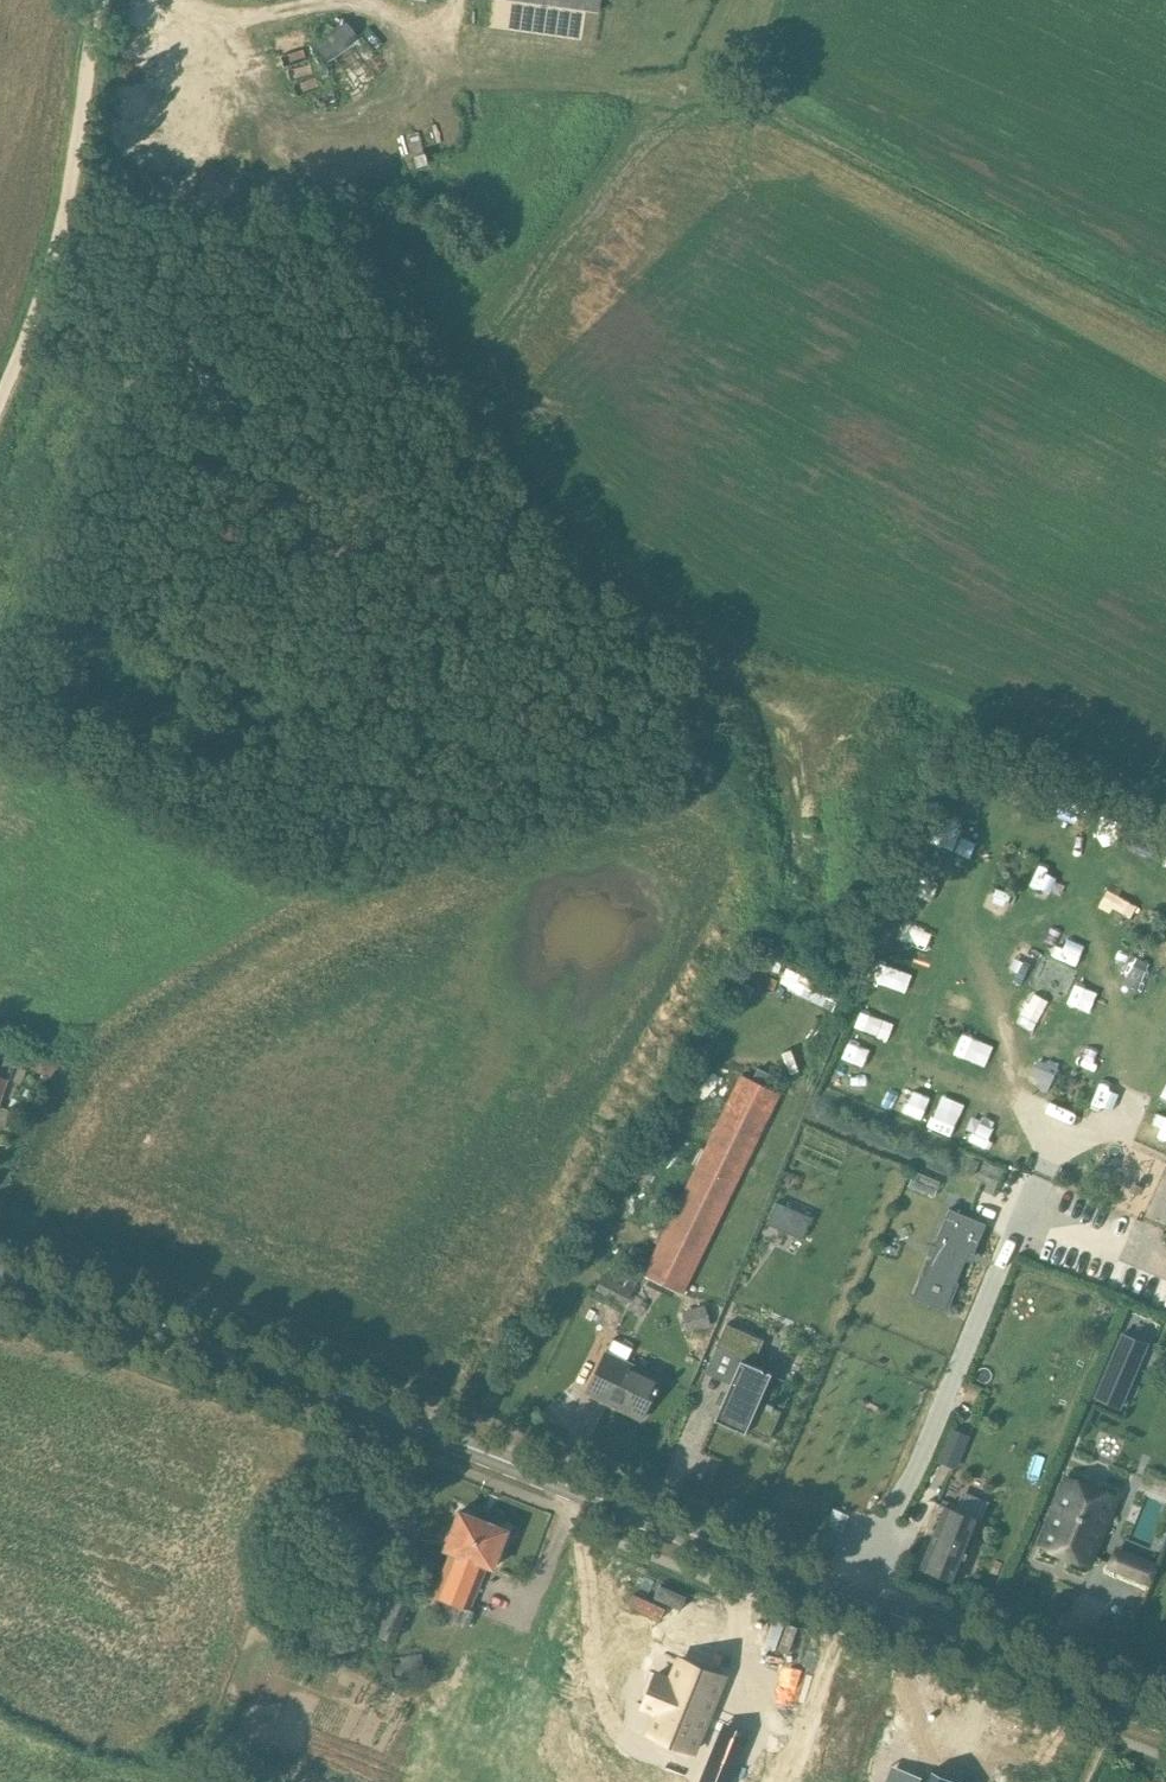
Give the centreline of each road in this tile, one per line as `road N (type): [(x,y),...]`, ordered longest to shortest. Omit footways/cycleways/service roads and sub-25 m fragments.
road 1 (tertiary): [(1165,1720),(332,1393),(0,1278)]
road 2 (track): [(0,402),(77,181),(99,0)]

